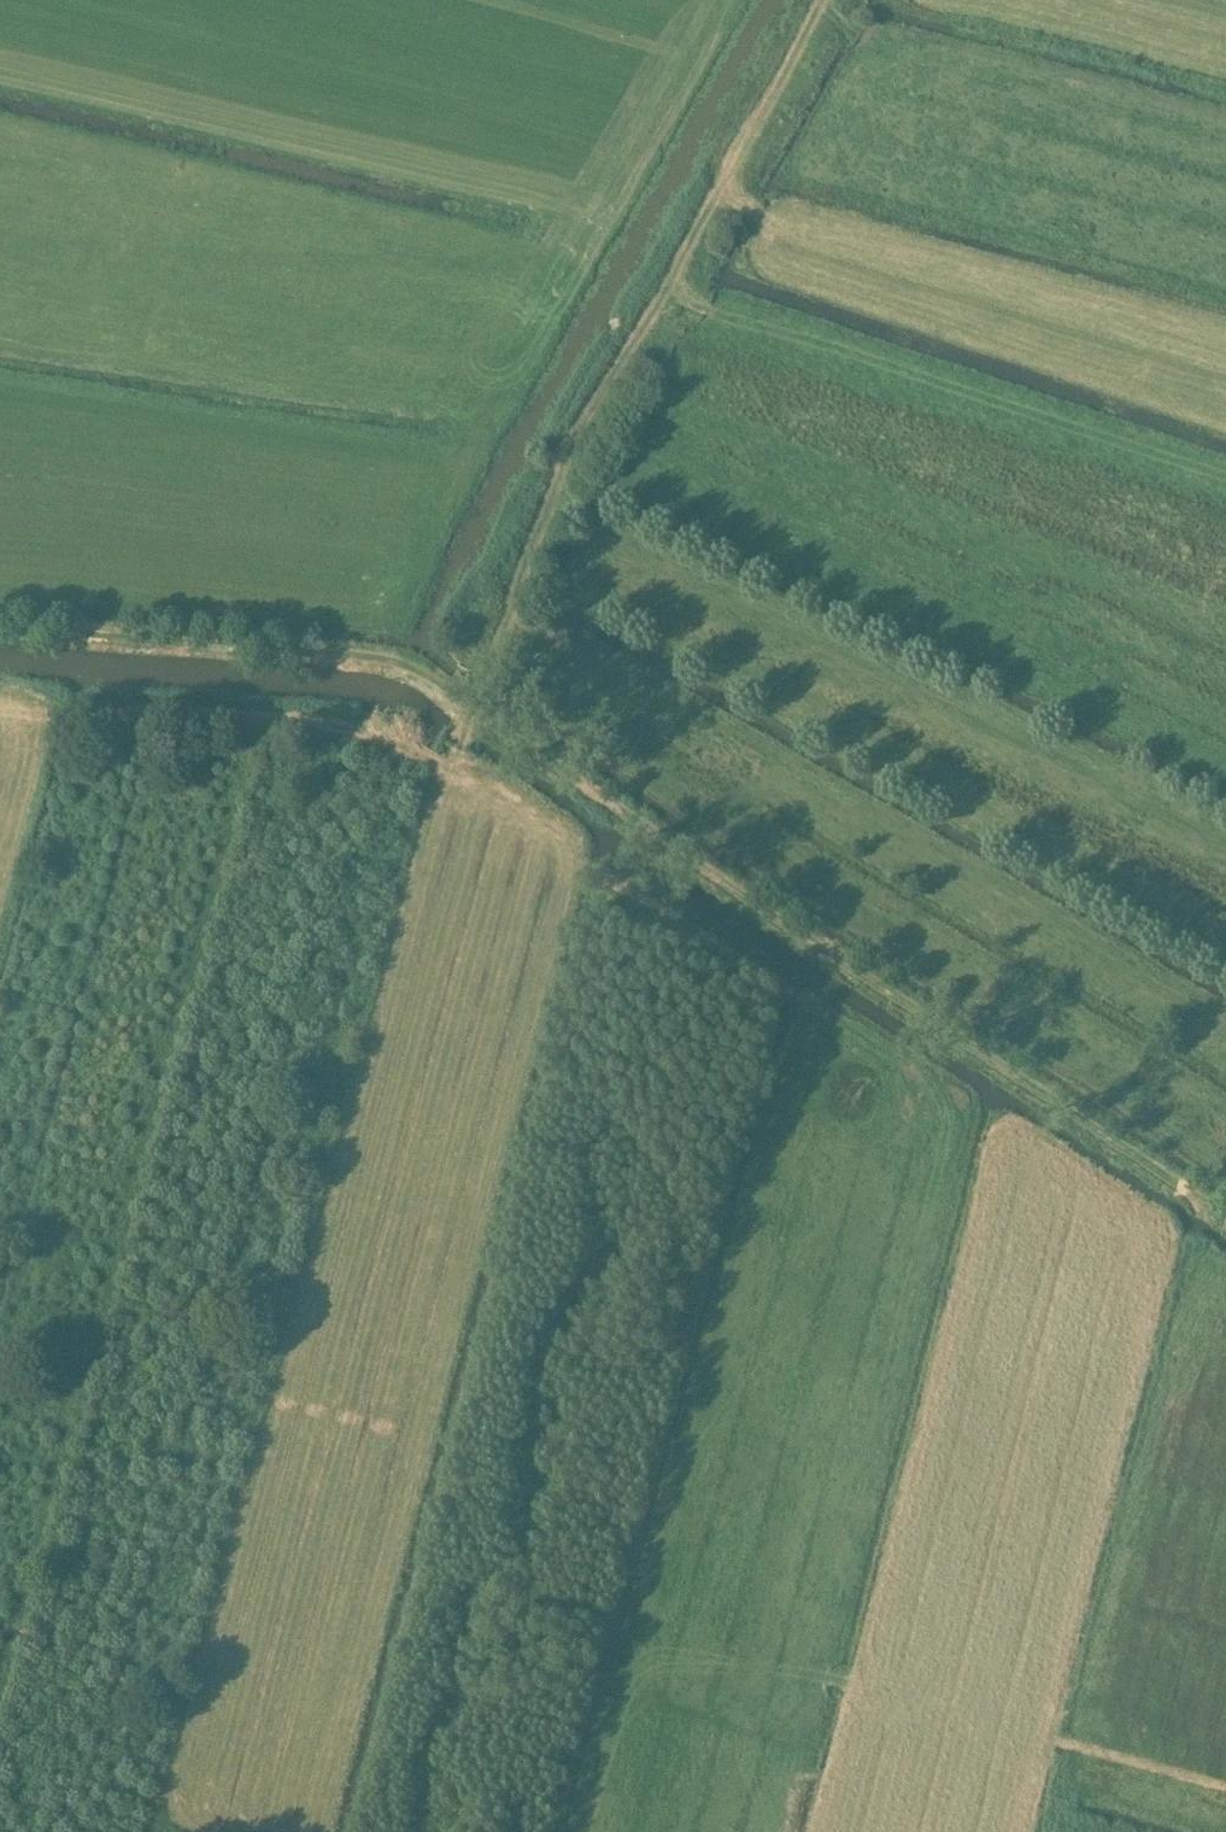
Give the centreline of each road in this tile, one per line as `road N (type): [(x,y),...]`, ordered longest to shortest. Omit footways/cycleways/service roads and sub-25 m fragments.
road 1 (track): [(23,718),(251,727),(0,1699)]
road 2 (track): [(251,727),(379,736),(445,774),(488,660),(467,639),(817,0)]
road 3 (track): [(811,1006),(445,774)]

